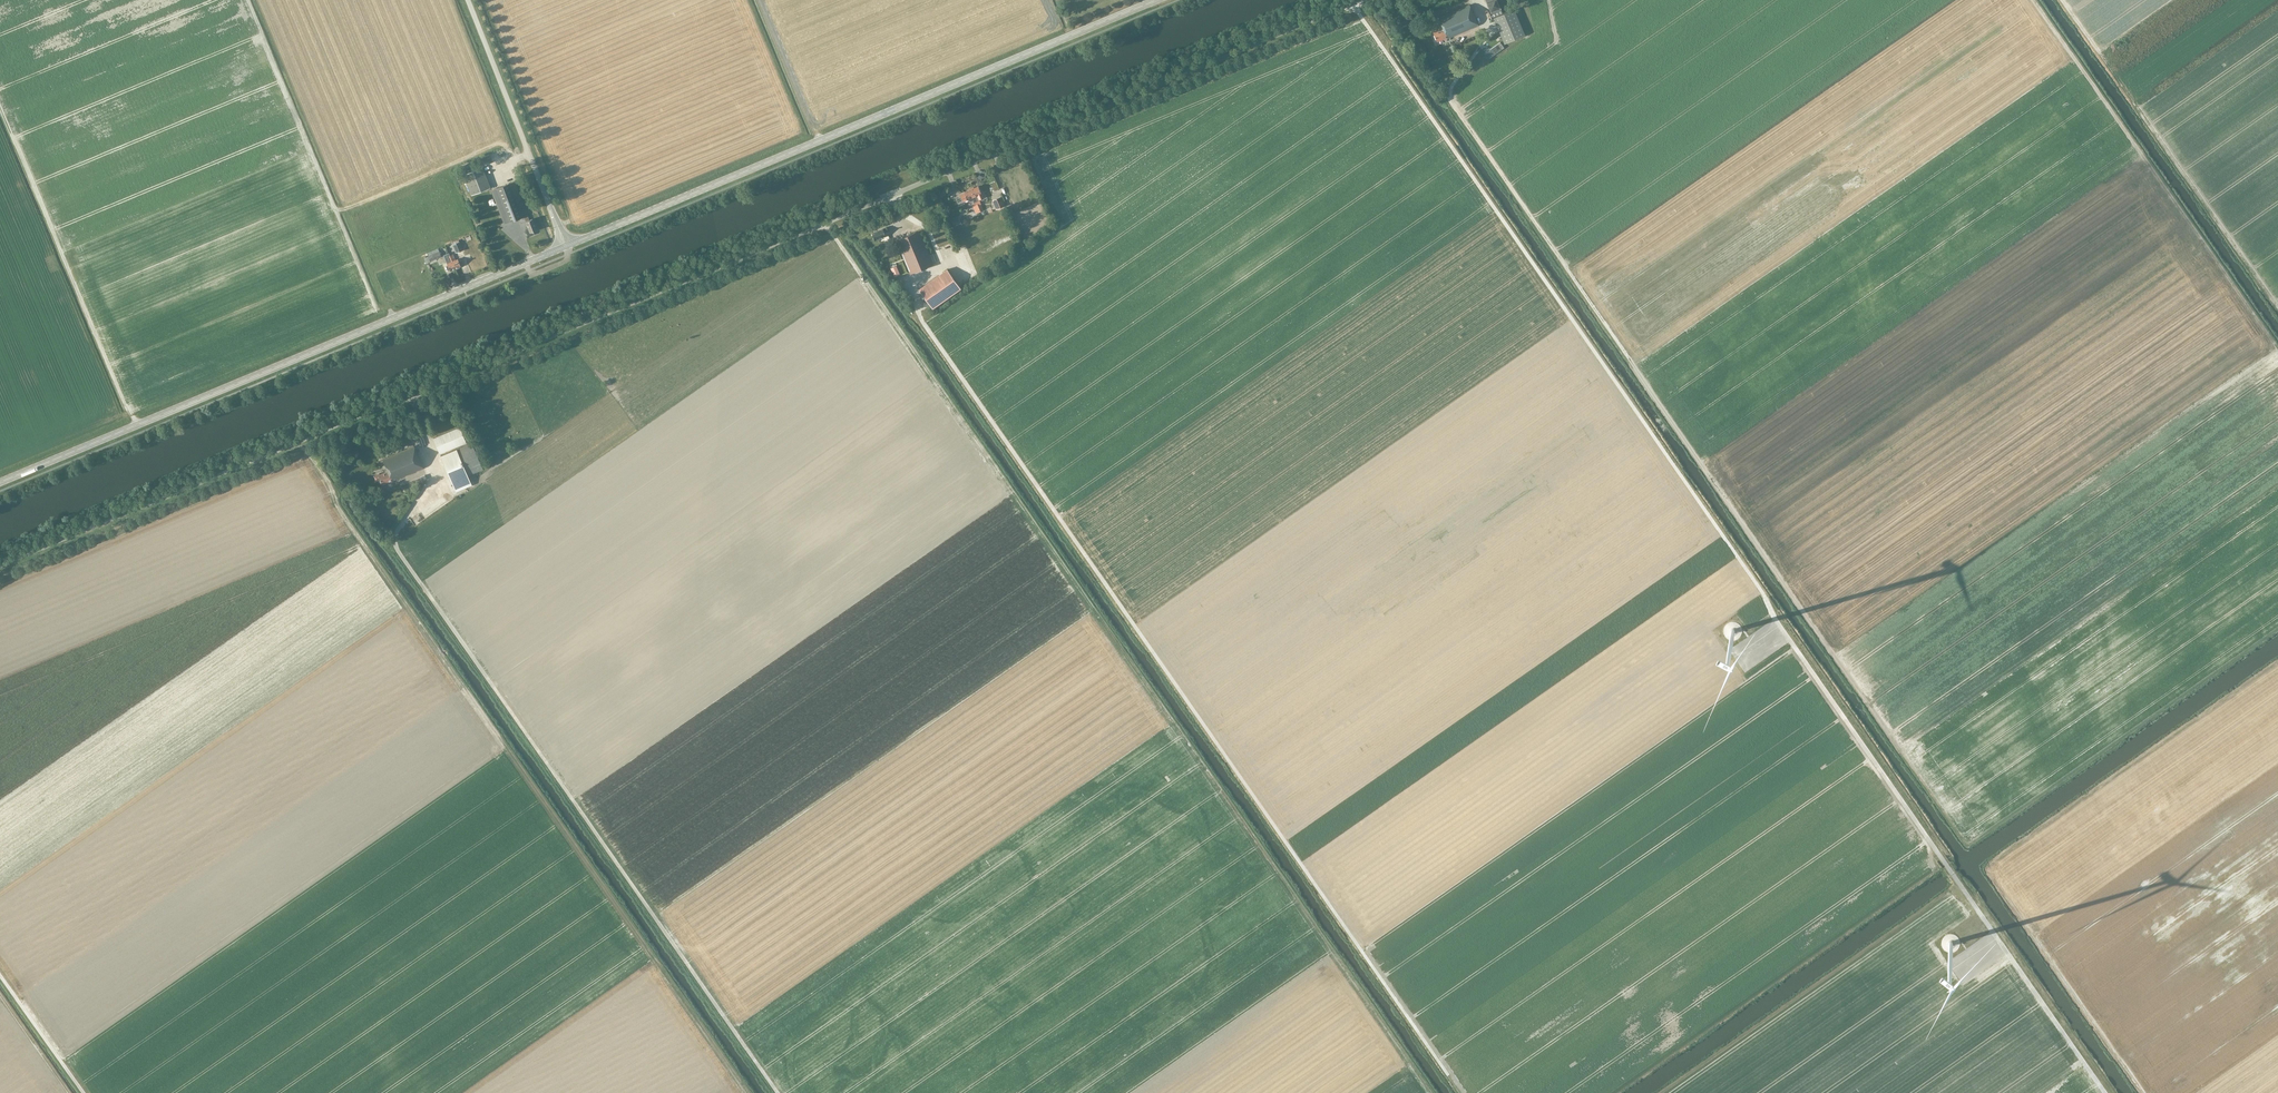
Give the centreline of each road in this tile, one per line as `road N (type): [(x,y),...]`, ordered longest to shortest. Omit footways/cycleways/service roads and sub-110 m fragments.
road 1 (unclassified): [(0,564),(1356,0)]
road 2 (primary): [(565,246),(1157,0)]
road 3 (primary): [(0,483),(565,246)]
road 4 (unclassified): [(565,246),(468,0)]

